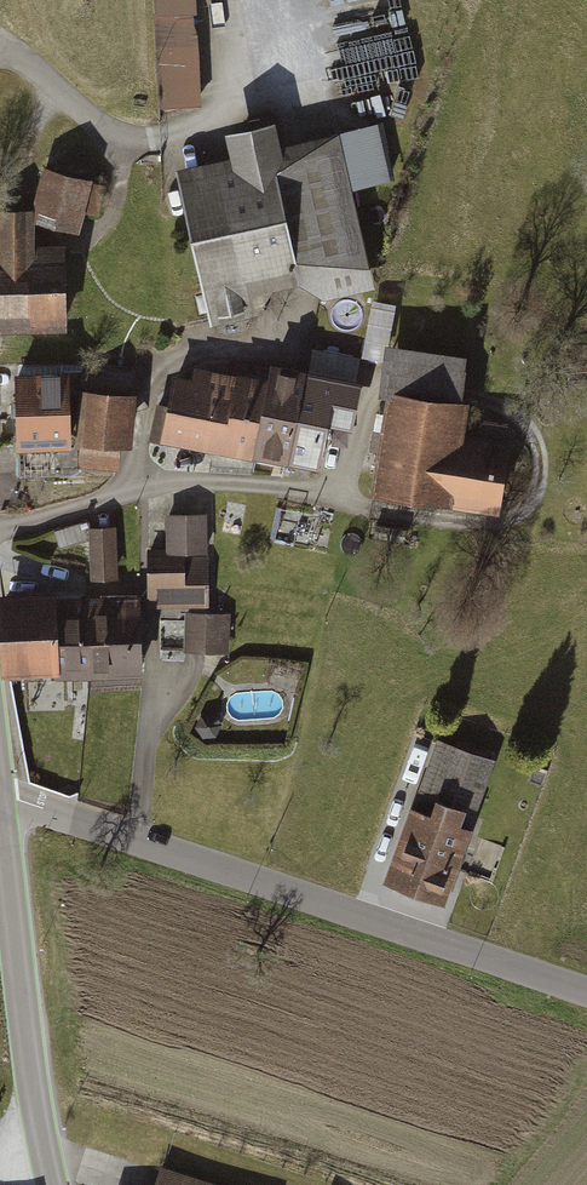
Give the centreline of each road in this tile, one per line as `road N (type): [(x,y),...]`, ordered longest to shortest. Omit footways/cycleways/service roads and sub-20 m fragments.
road 1 (unclassified): [(586,992),(0,795)]
road 2 (tertiary): [(53,1184),(25,1038),(0,802)]

